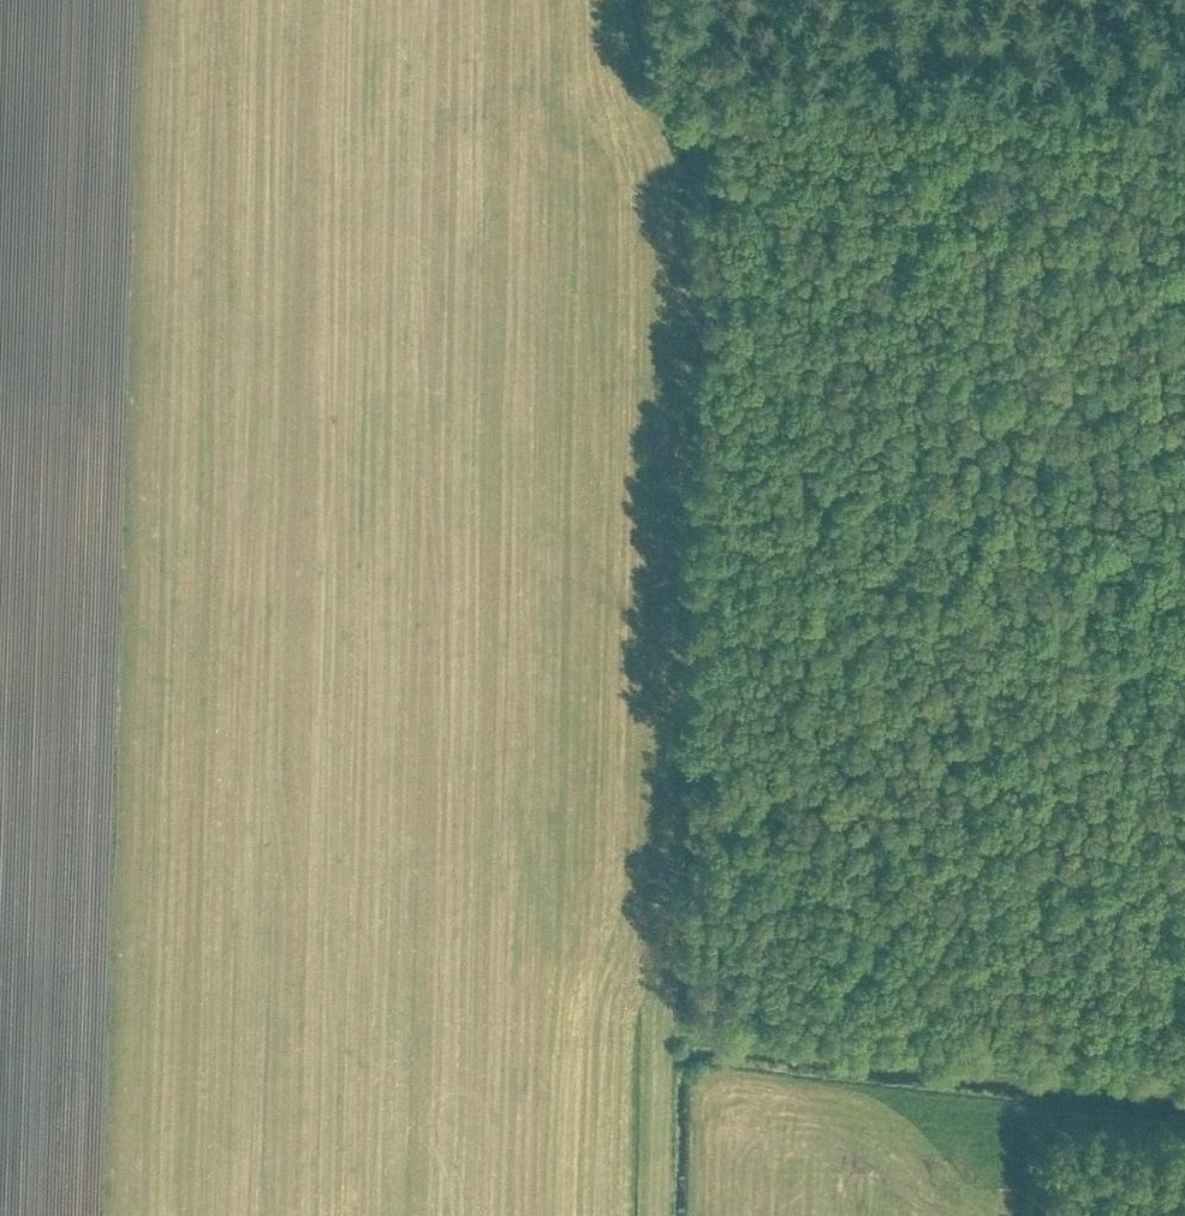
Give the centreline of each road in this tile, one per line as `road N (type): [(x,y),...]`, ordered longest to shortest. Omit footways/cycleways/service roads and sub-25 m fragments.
road 1 (track): [(652,1215),(661,915)]

